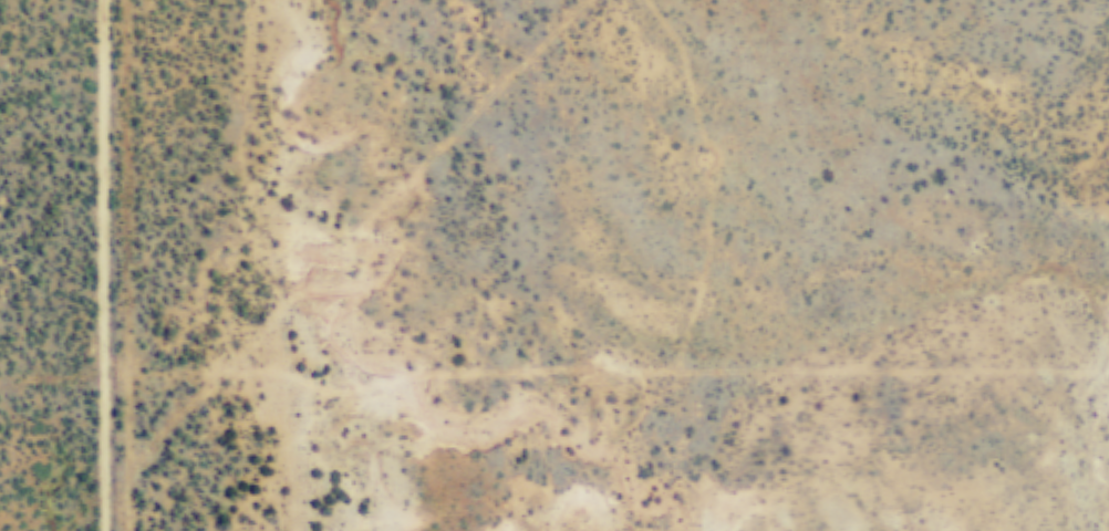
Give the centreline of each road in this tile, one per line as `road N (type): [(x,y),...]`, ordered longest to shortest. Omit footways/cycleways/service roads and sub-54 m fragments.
road 1 (track): [(102,530),(105,0)]

